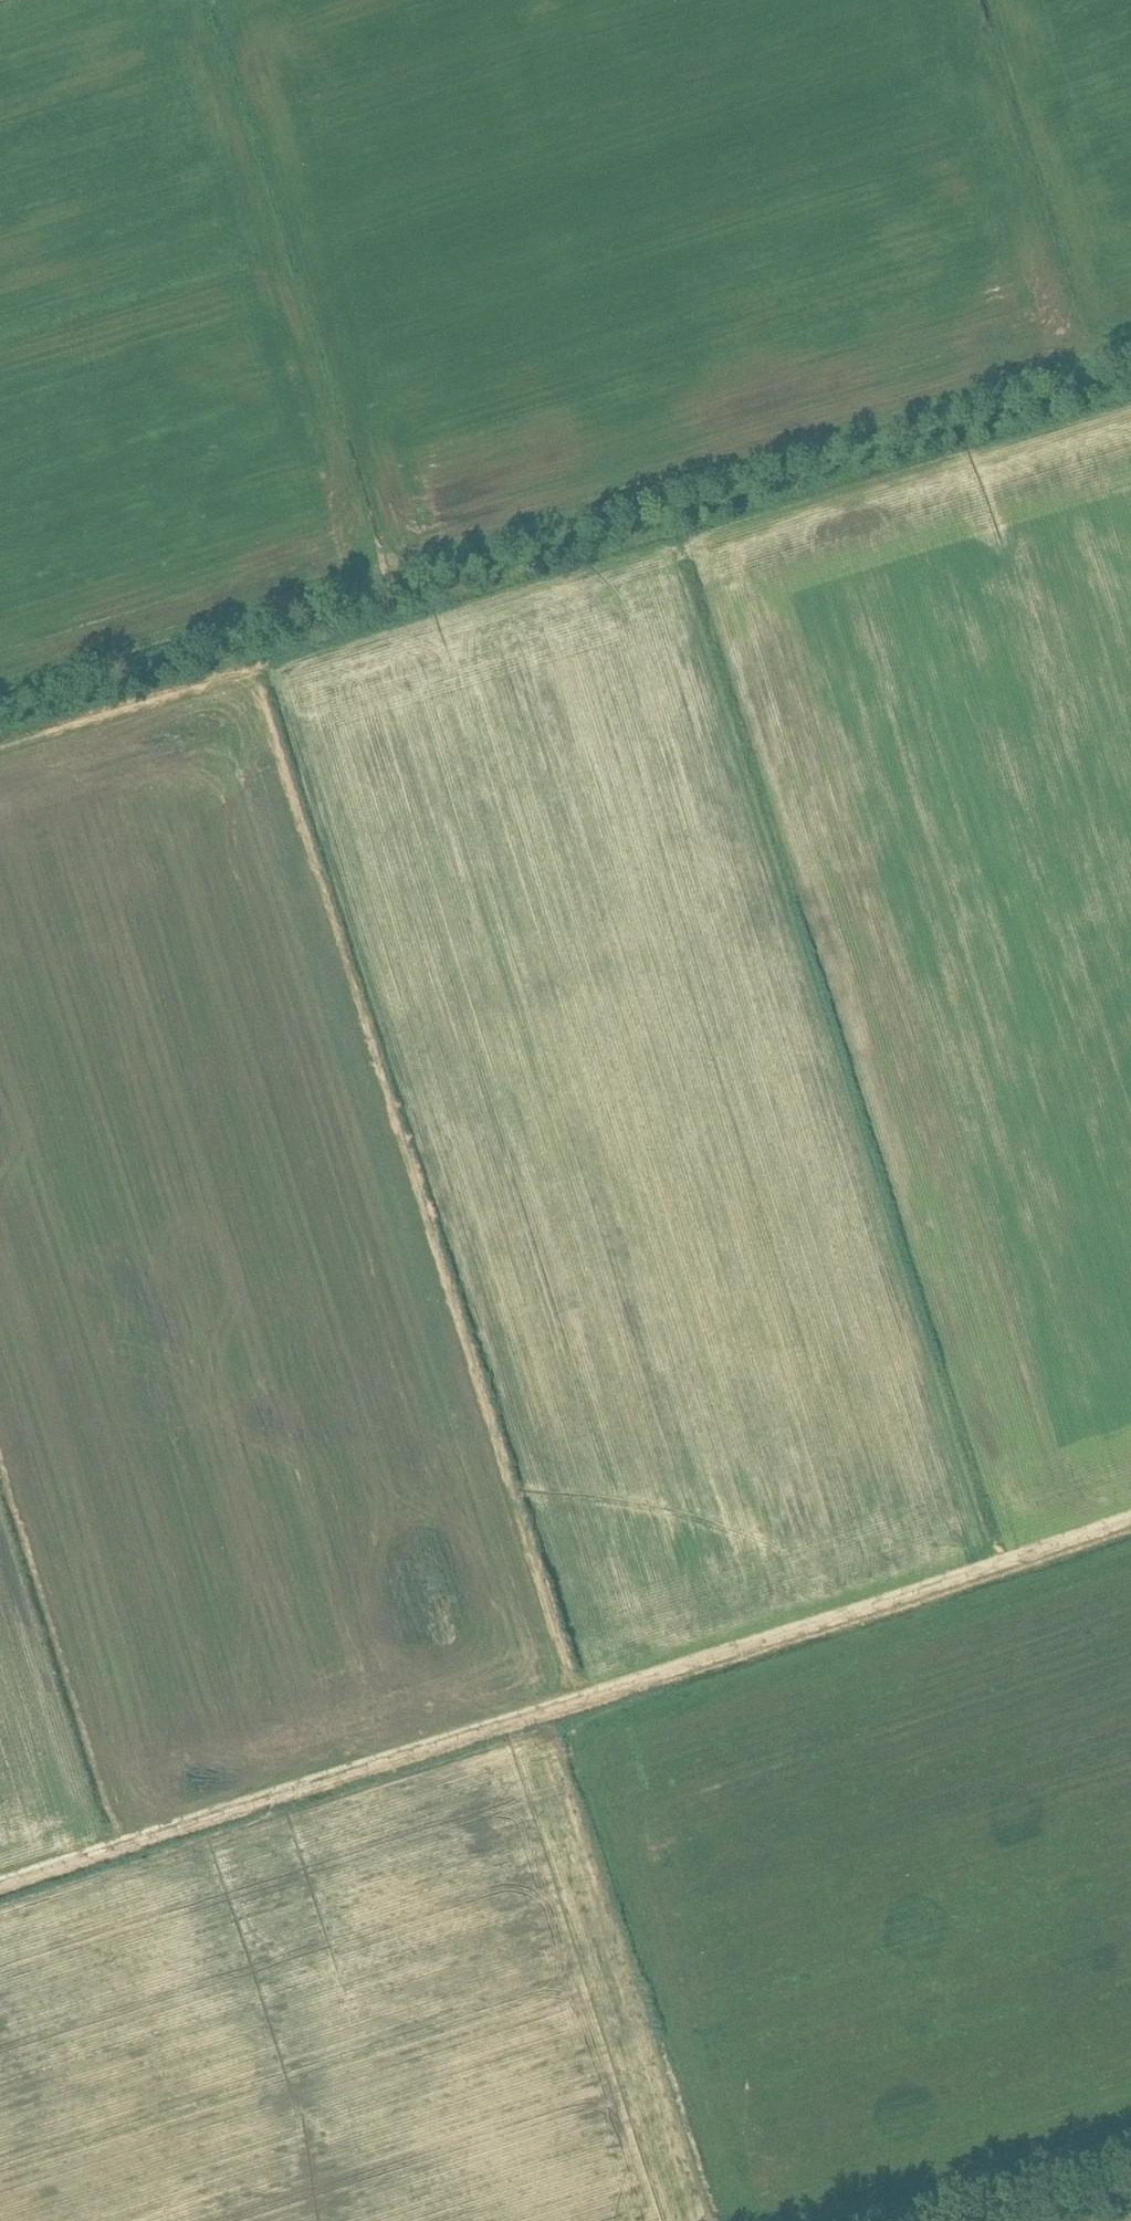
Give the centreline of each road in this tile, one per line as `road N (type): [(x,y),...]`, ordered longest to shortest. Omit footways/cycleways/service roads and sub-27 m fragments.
road 1 (track): [(1130,378),(0,719)]
road 2 (track): [(1130,2181),(1007,2220)]

